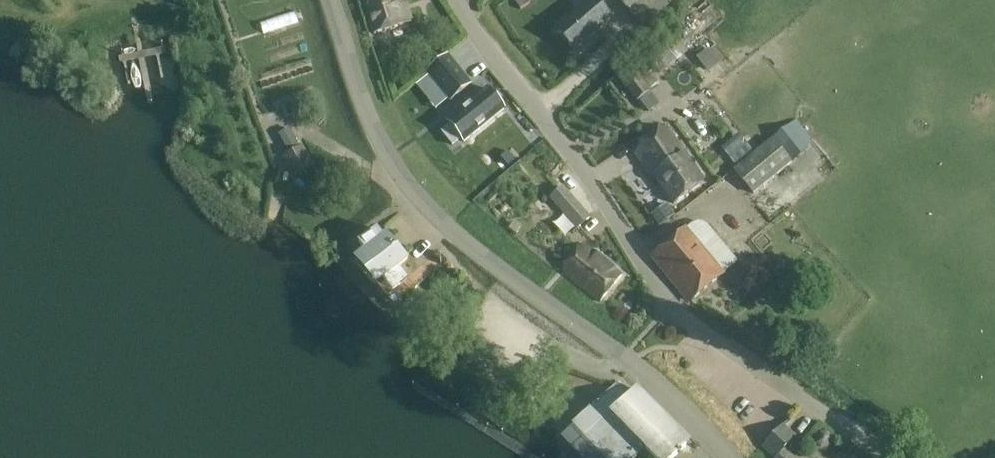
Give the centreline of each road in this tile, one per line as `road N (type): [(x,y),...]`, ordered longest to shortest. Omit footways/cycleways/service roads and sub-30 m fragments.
road 1 (tertiary): [(726,457),(628,360),(464,242),(418,197),(372,124),(328,0)]
road 2 (unclassified): [(531,106),(669,303),(891,457)]
road 3 (residential): [(531,106),(453,0)]

